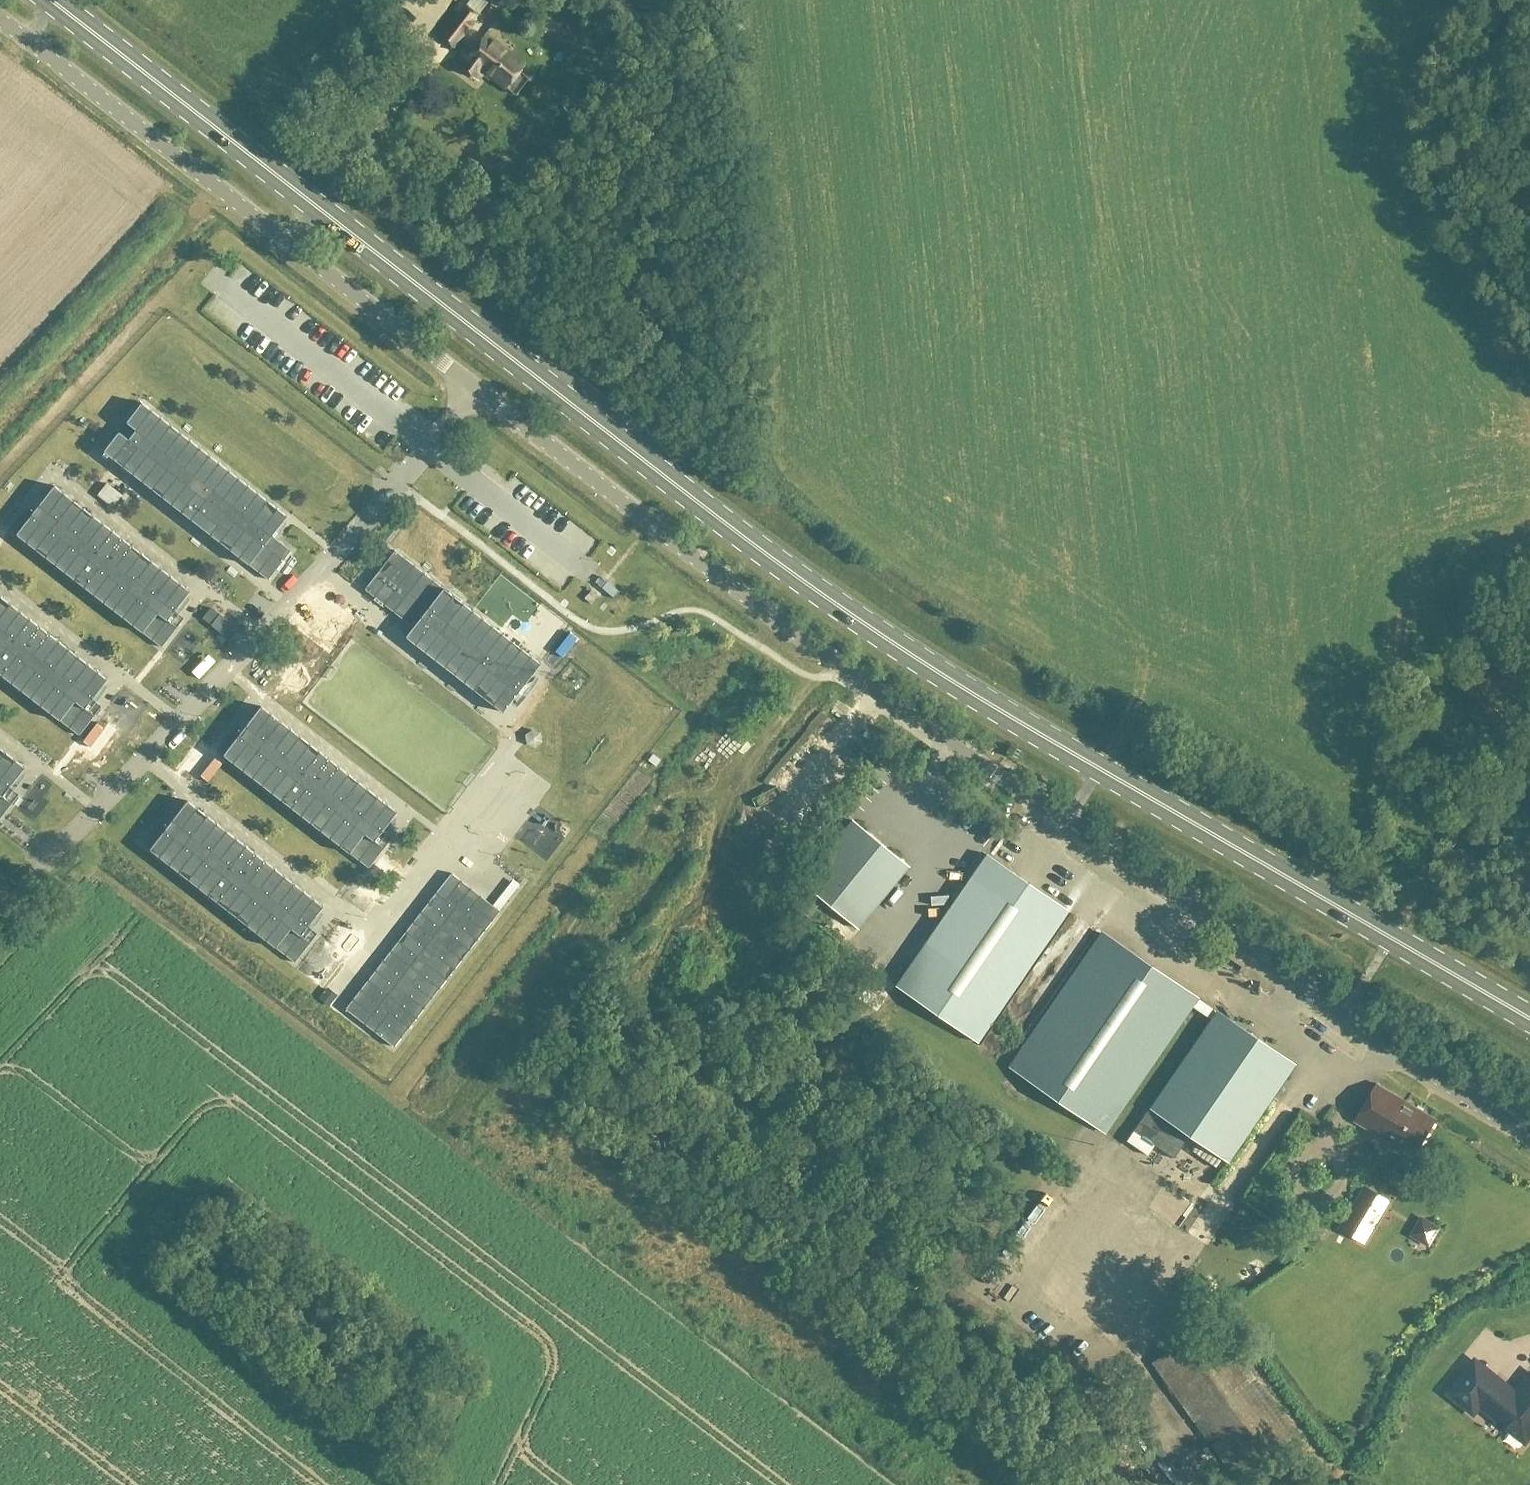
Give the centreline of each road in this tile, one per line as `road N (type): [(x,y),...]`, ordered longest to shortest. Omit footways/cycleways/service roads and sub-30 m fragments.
road 1 (unclassified): [(1529,1138),(838,667),(0,20)]
road 2 (primary): [(1529,1022),(1001,715),(844,610),(47,0)]

